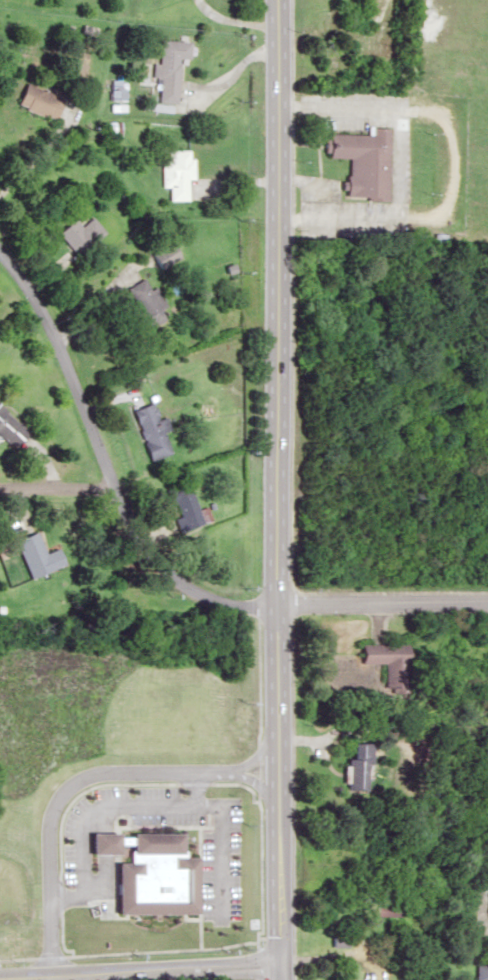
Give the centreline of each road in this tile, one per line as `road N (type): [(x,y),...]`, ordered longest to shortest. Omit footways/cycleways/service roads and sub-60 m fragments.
road 1 (secondary): [(280,979),(277,0)]
road 2 (residential): [(277,606),(239,607),(199,595),(166,574),(133,535),(58,345),(0,249)]
road 3 (residential): [(0,974),(280,963)]
road 4 (residential): [(487,603),(277,606)]

